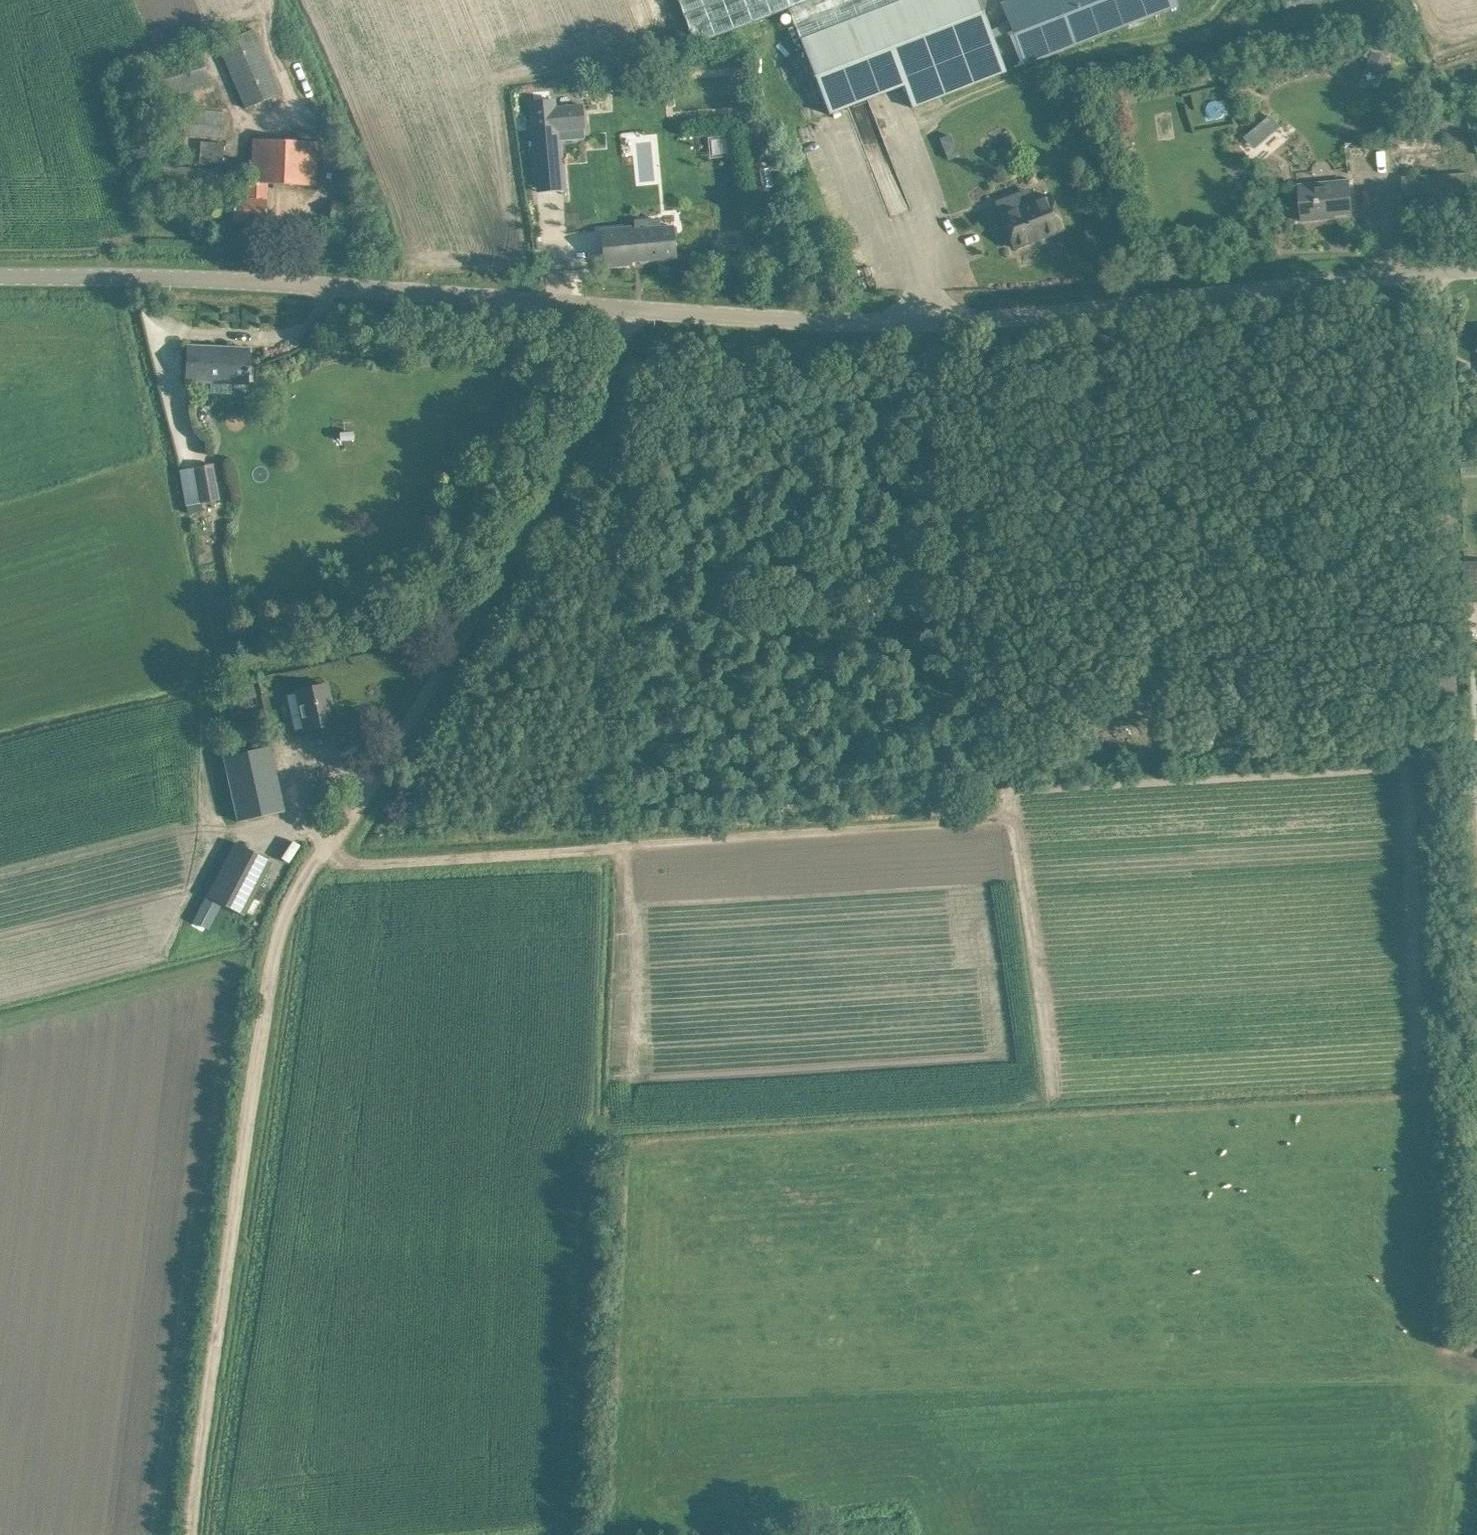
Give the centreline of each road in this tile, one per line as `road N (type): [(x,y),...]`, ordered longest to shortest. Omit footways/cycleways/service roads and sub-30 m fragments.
road 1 (unclassified): [(1476,266),(1399,267),(935,324),(615,306)]
road 2 (unclassified): [(615,306),(456,620),(277,918),(266,1030)]
road 3 (unclassified): [(615,306),(416,283),(0,273)]
road 4 (track): [(266,1030),(204,1534)]

